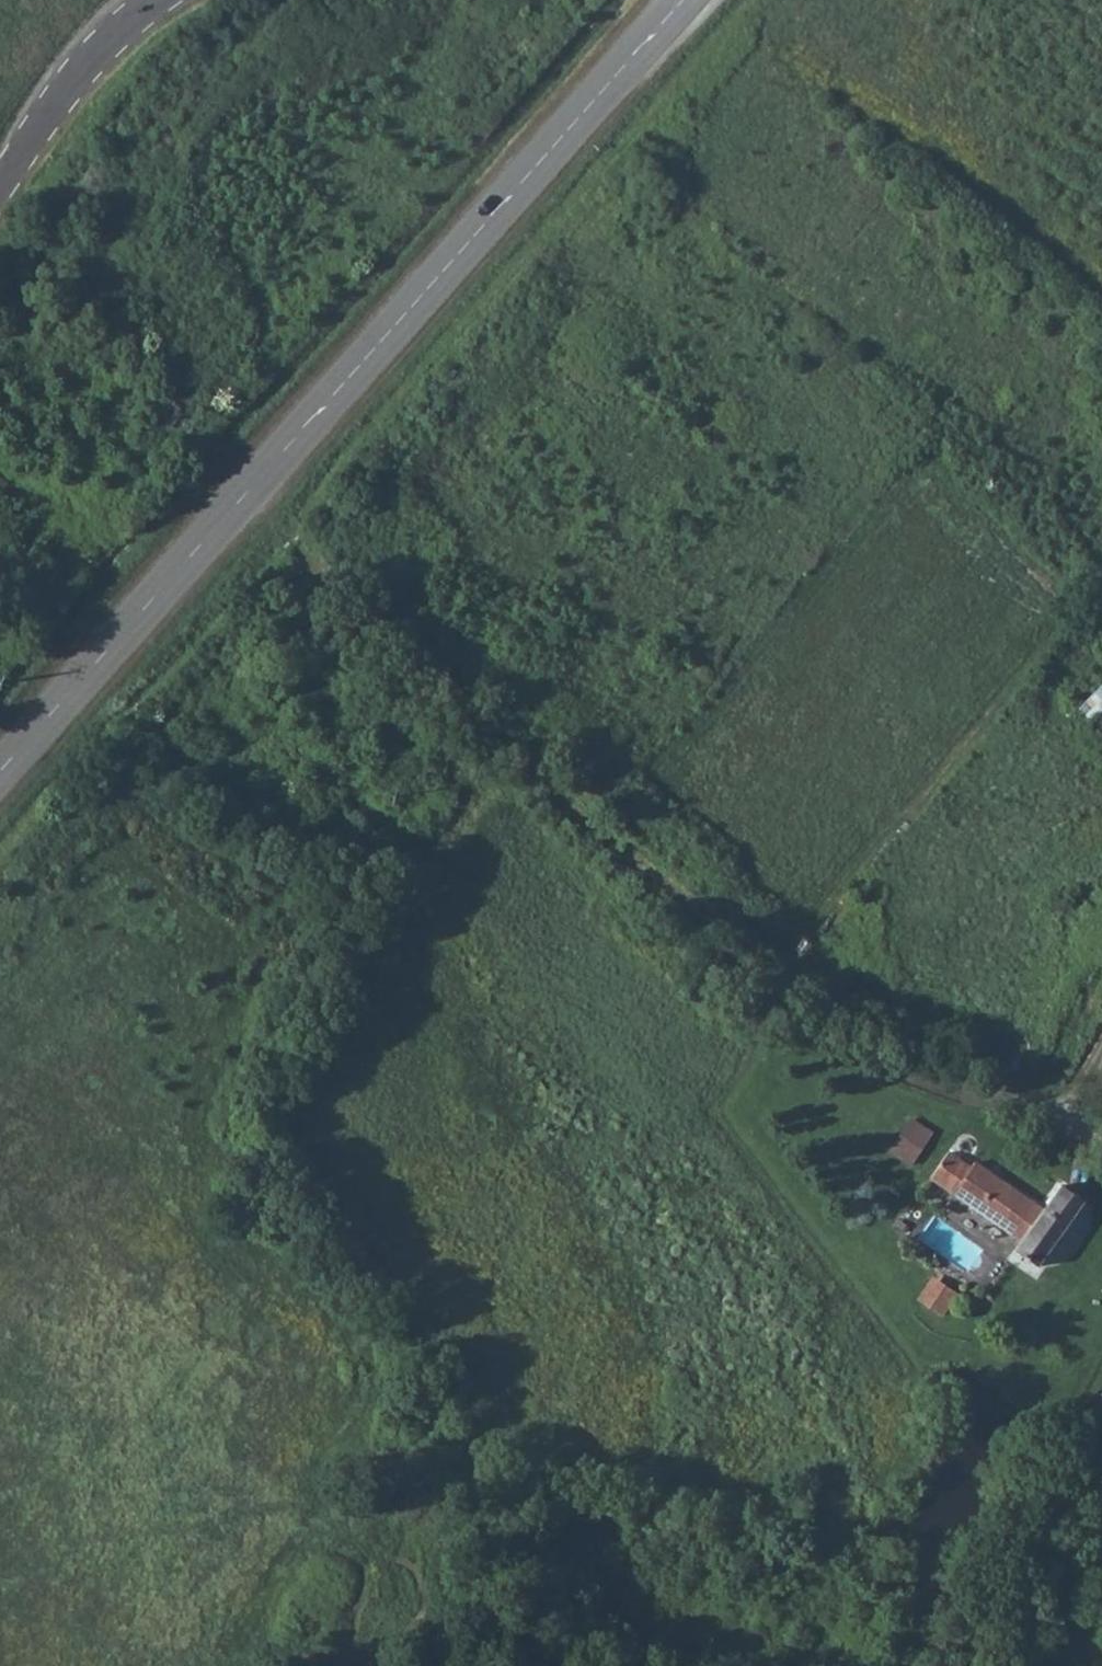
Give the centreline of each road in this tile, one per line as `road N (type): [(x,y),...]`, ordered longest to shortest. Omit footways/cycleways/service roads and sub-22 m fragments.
road 1 (secondary): [(0,779),(685,0)]
road 2 (track): [(1101,1404),(964,1665)]
road 3 (unclassified): [(0,186),(95,46),(150,0)]

